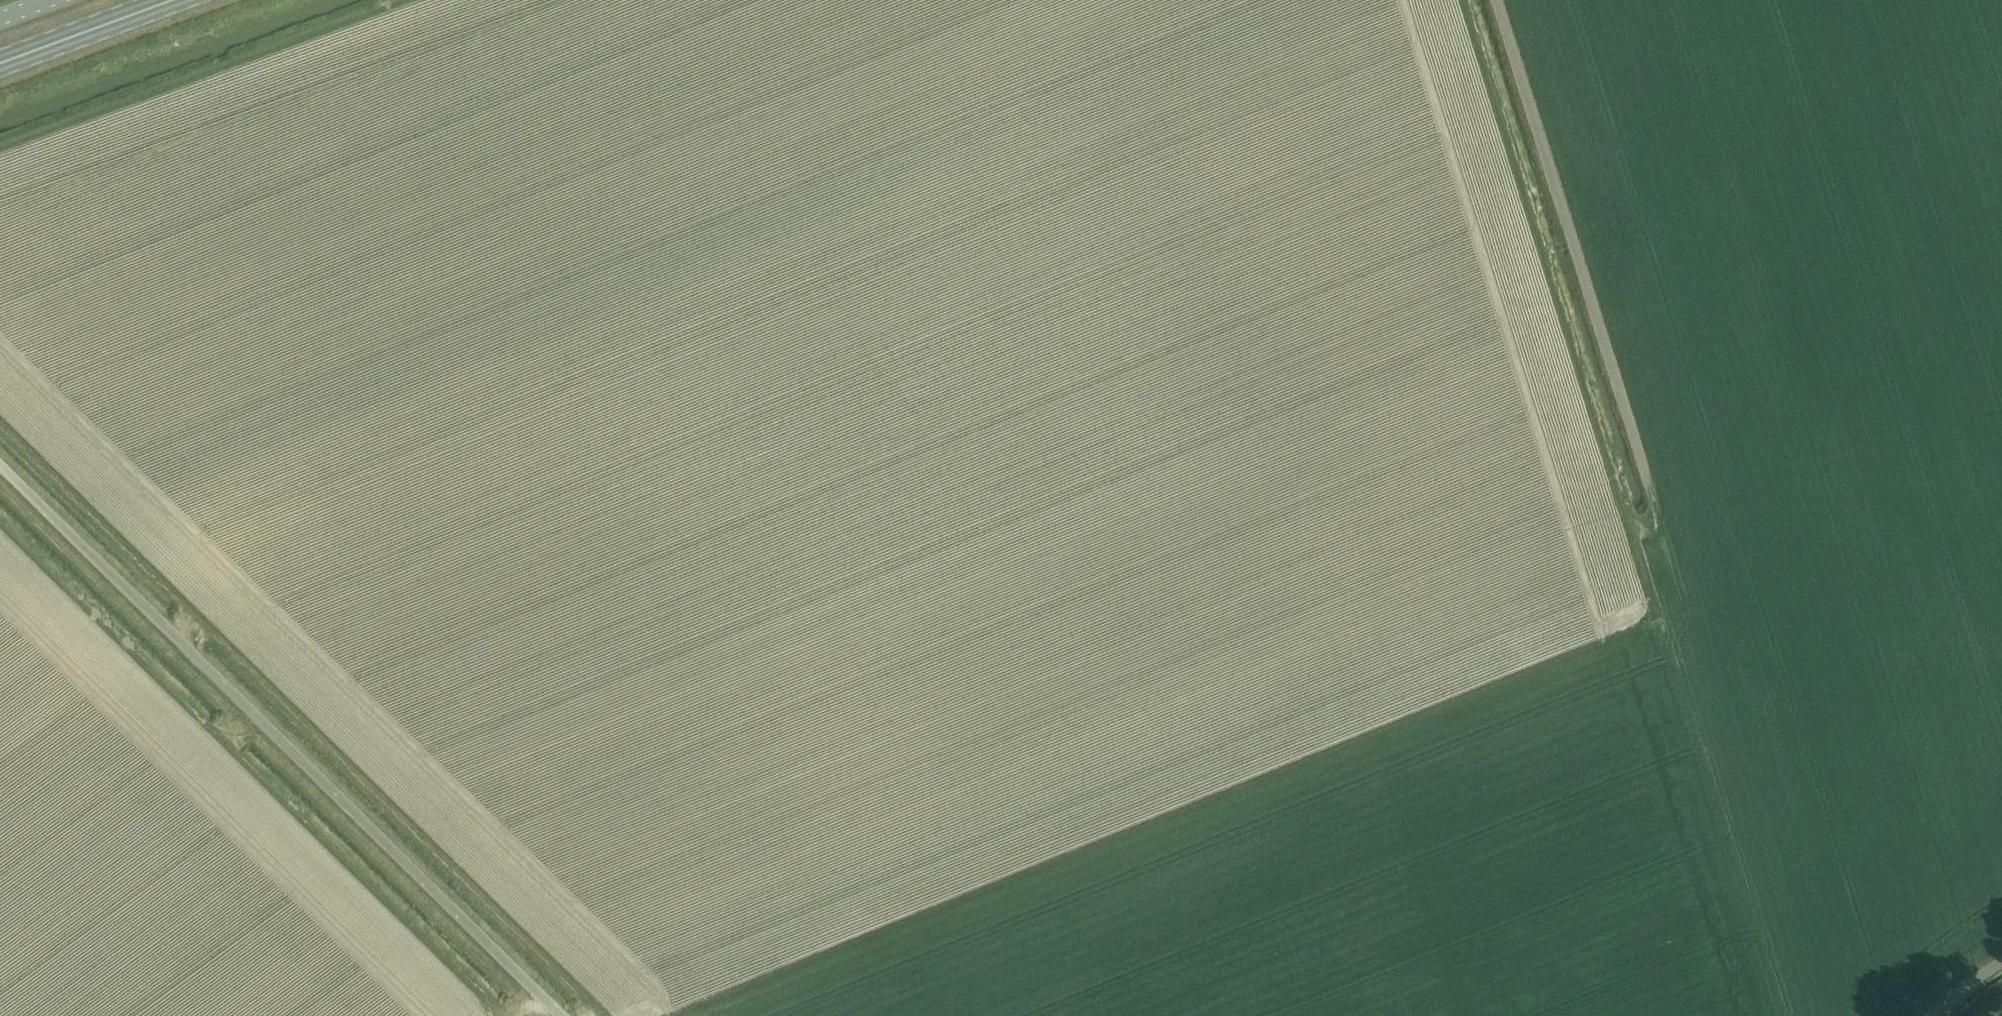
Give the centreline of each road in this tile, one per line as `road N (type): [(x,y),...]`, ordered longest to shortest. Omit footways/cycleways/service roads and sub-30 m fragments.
road 1 (track): [(560,1015),(0,463)]
road 2 (secondary): [(0,63),(172,0)]

